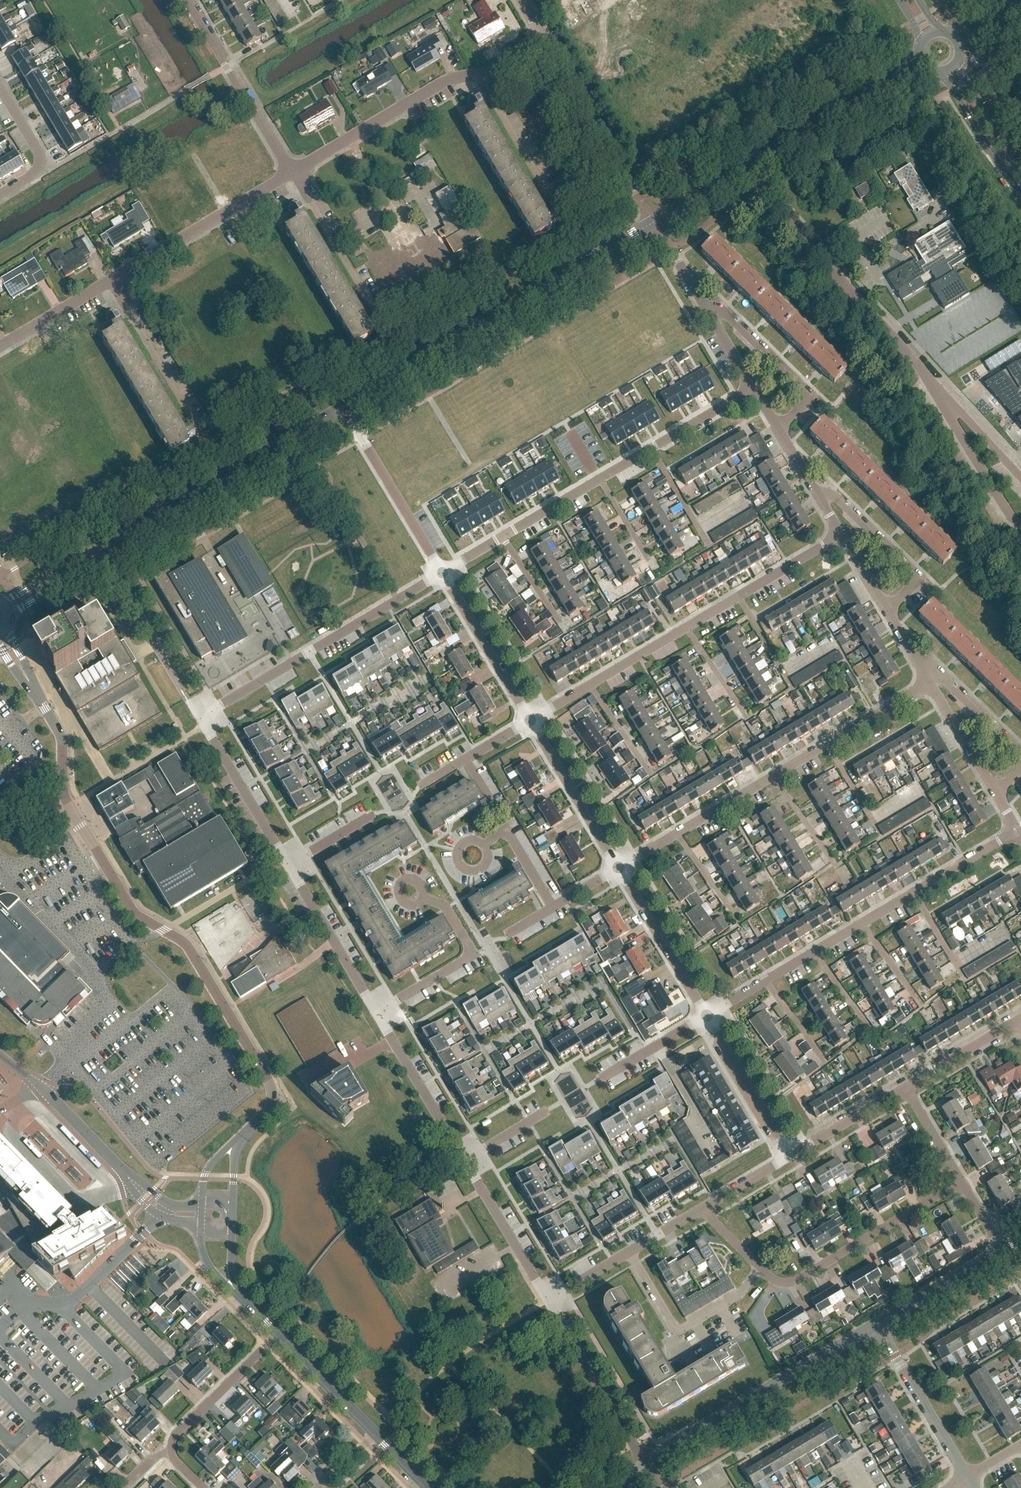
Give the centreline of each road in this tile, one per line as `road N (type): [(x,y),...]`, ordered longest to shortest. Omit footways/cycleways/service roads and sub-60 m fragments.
road 1 (tertiary): [(243,1137),(273,1108),(271,1084),(187,943),(136,915),(82,827),(64,796),(63,739),(0,633)]
road 2 (tertiary): [(345,408),(654,221)]
road 3 (residential): [(942,397),(746,168)]
road 4 (residential): [(594,685),(839,536)]
road 5 (tertiary): [(102,551),(345,408)]
road 6 (residential): [(200,718),(441,574)]
road 7 (tertiary): [(645,1465),(876,1325)]
road 8 (residential): [(58,1072),(107,1019),(97,973),(2,868)]
road 9 (residential): [(762,1272),(785,1285),(809,1277),(963,1183)]
road 10 (residential): [(109,285),(293,173)]
road 11 (residential): [(293,173),(442,84),(481,78)]
road 12 (unclassified): [(654,221),(545,41)]
road 13 (residential): [(0,1326),(24,1303),(62,1308),(158,1217)]
road 14 (residential): [(293,173),(187,0)]
road 15 (residential): [(632,1255),(676,1333),(738,1298),(762,1272)]
road 16 (residential): [(200,718),(102,551)]
road 17 (residential): [(752,388),(654,221)]
road 18 (residential): [(345,408),(441,574)]
road 19 (residential): [(645,1465),(548,1300)]
road 20 (residential): [(774,778),(929,683)]
road 21 (residential): [(861,922),(1015,830)]
road 22 (residential): [(967,1478),(876,1325)]
road 23 (residential): [(600,479),(752,388)]
road 24 (residential): [(465,1163),(378,1012)]
road 25 (residential): [(378,1012),(286,865)]
road 26 (residential): [(530,722),(441,574)]
road 27 (residential): [(929,683),(839,536)]
road 28 (residential): [(619,869),(530,722)]
road 29 (residential): [(839,536),(752,388)]
road 30 (residential): [(707,1015),(619,869)]
road 31 (residential): [(379,320),(293,173)]
road 32 (residential): [(1015,830),(929,683)]
road 33 (residential): [(286,865),(200,718)]
road 34 (residential): [(171,1453),(176,1434),(278,1334)]
road 35 (residential): [(789,1153),(707,1015)]
road 36 (residential): [(548,1300),(465,1163)]
road 37 (residential): [(190,423),(109,285)]
road 38 (residential): [(481,78),(559,213)]
road 39 (residential): [(1020,525),(942,397)]
road 40 (tertiary): [(876,1325),(1004,1252)]
road 41 (tertiary): [(374,1435),(278,1334)]
road 42 (tertiary): [(746,168),(864,99)]
road 43 (residential): [(789,1153),(905,1086)]
road 44 (secondary): [(1015,179),(957,61)]
road 45 (secondary): [(943,72),(996,164),(1015,179)]
road 46 (residential): [(130,1180),(40,1086)]
road 47 (residential): [(905,1086),(1017,1020)]
road 48 (residential): [(597,1081),(707,1015)]
road 49 (residential): [(0,348),(109,285)]

